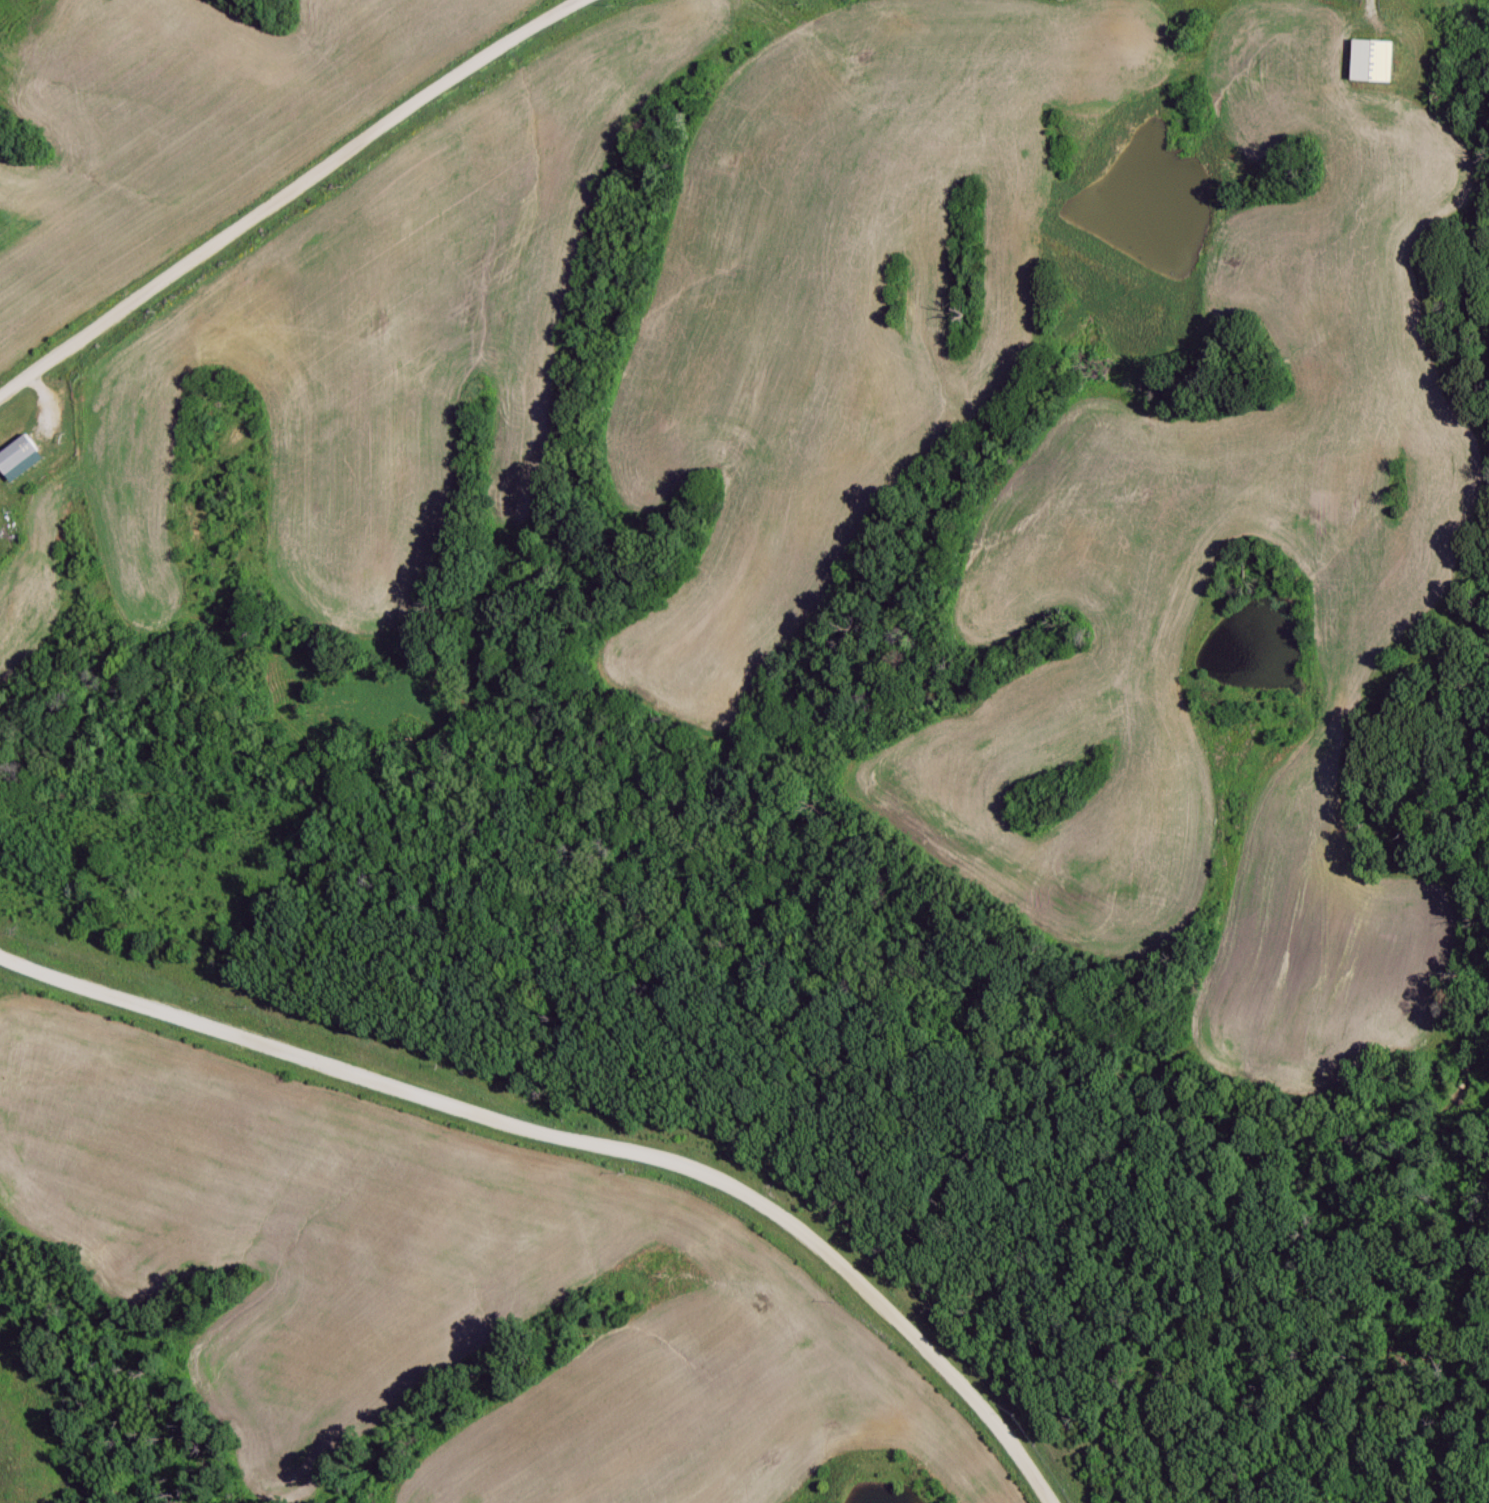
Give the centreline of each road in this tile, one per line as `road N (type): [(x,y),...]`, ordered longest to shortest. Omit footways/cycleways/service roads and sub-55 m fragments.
road 1 (residential): [(1044,1502),(987,1422),(780,1221),(657,1159),(539,1137),(0,962)]
road 2 (residential): [(0,401),(422,100),(555,16),(603,0)]

